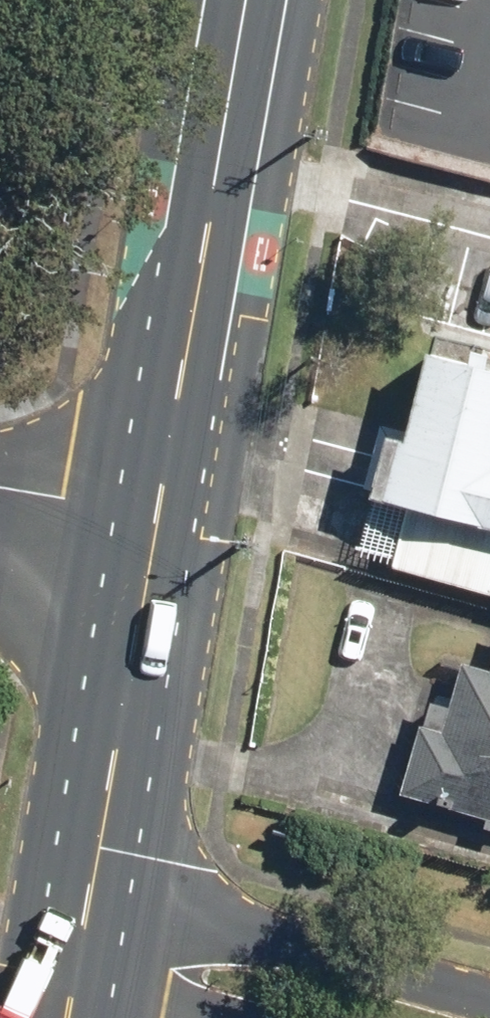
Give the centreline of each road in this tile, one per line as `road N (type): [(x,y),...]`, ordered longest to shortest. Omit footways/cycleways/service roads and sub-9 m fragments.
road 1 (primary): [(246,0),(156,512)]
road 2 (residential): [(91,897),(489,1011)]
road 3 (primary): [(156,512),(91,897)]
road 4 (residential): [(0,487),(156,512)]

